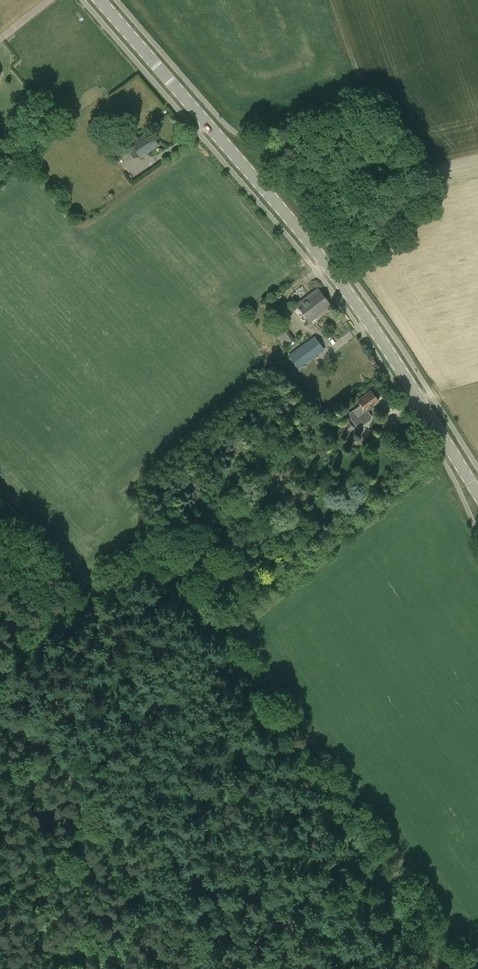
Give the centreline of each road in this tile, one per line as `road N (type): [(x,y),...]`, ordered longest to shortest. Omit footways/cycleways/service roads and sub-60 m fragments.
road 1 (secondary): [(477,492),(327,264),(100,0)]

